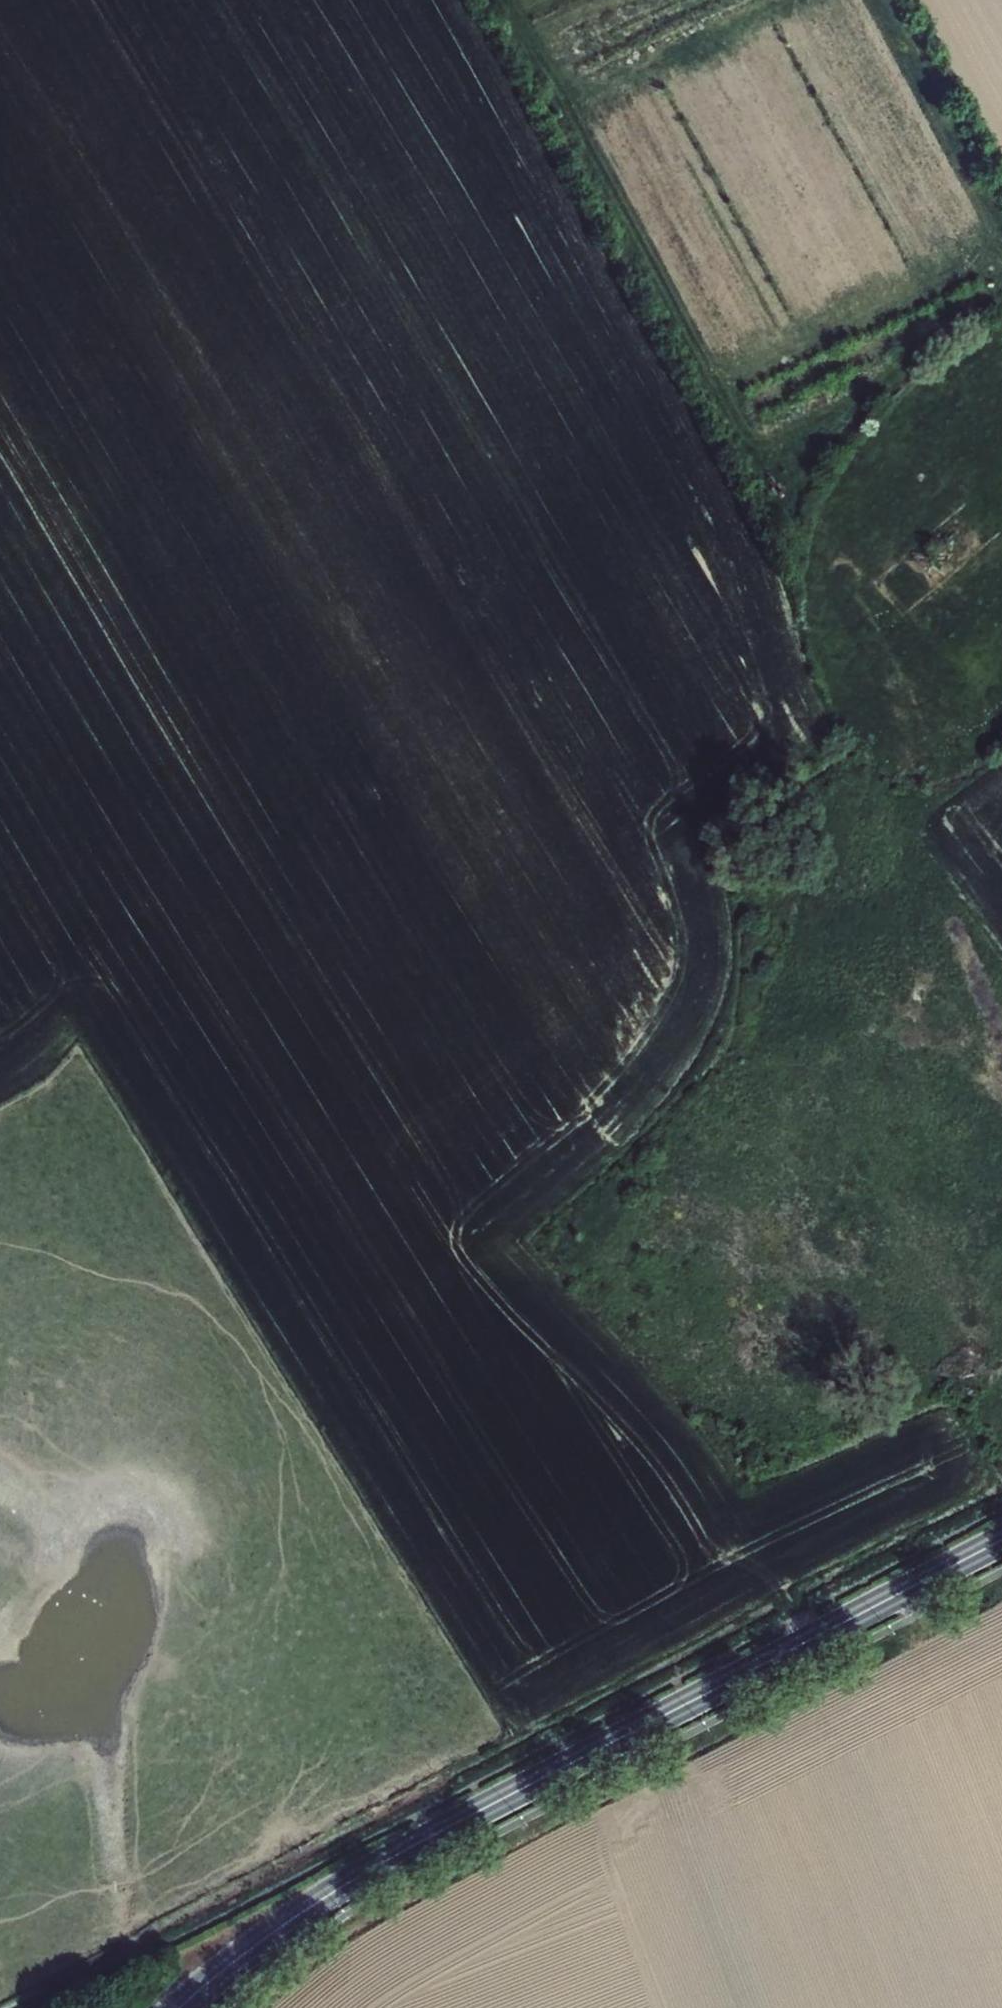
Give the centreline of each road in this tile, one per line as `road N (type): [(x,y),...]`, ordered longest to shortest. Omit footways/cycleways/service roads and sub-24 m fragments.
road 1 (secondary): [(1001,1540),(353,1879),(180,2007)]

